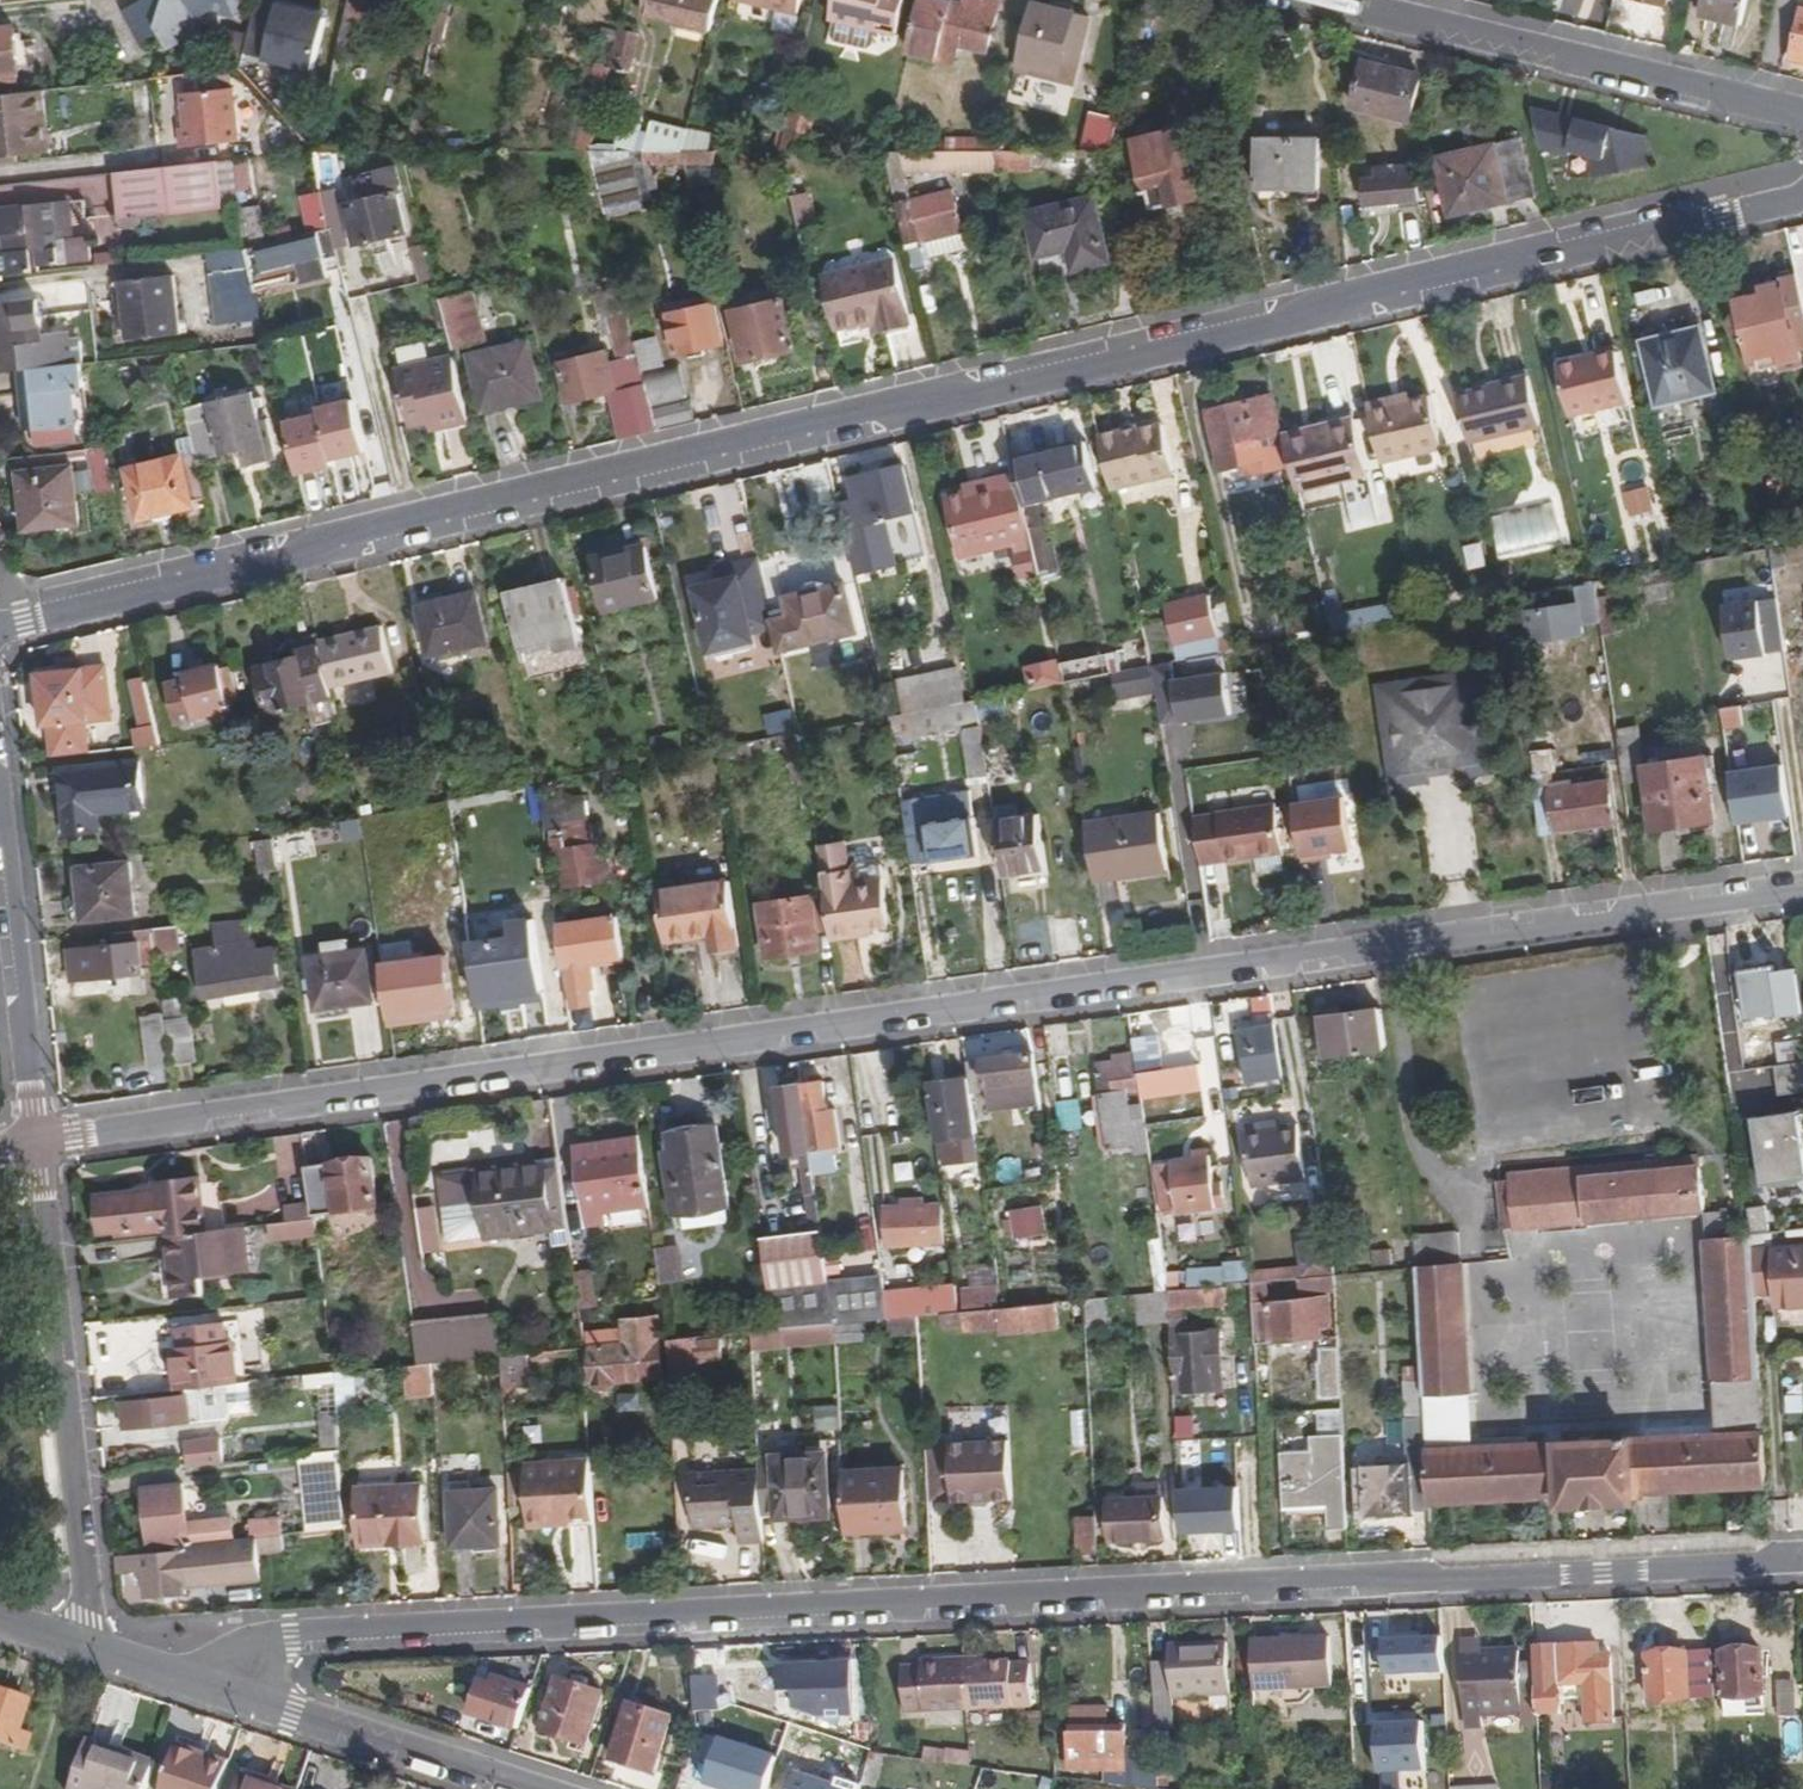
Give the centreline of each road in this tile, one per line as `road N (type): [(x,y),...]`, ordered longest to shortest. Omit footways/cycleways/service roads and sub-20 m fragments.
road 1 (residential): [(1802,194),(0,621)]
road 2 (residential): [(1802,887),(38,1140)]
road 3 (residential): [(218,1689),(227,1665),(263,1640),(1802,1561)]
road 4 (residential): [(38,1140),(88,1616),(82,1642)]
road 5 (residential): [(1802,117),(1315,0)]
road 6 (residential): [(550,1788),(218,1689)]
road 7 (residential): [(0,821),(10,850),(38,1140)]
road 8 (residential): [(218,1689),(82,1642)]

